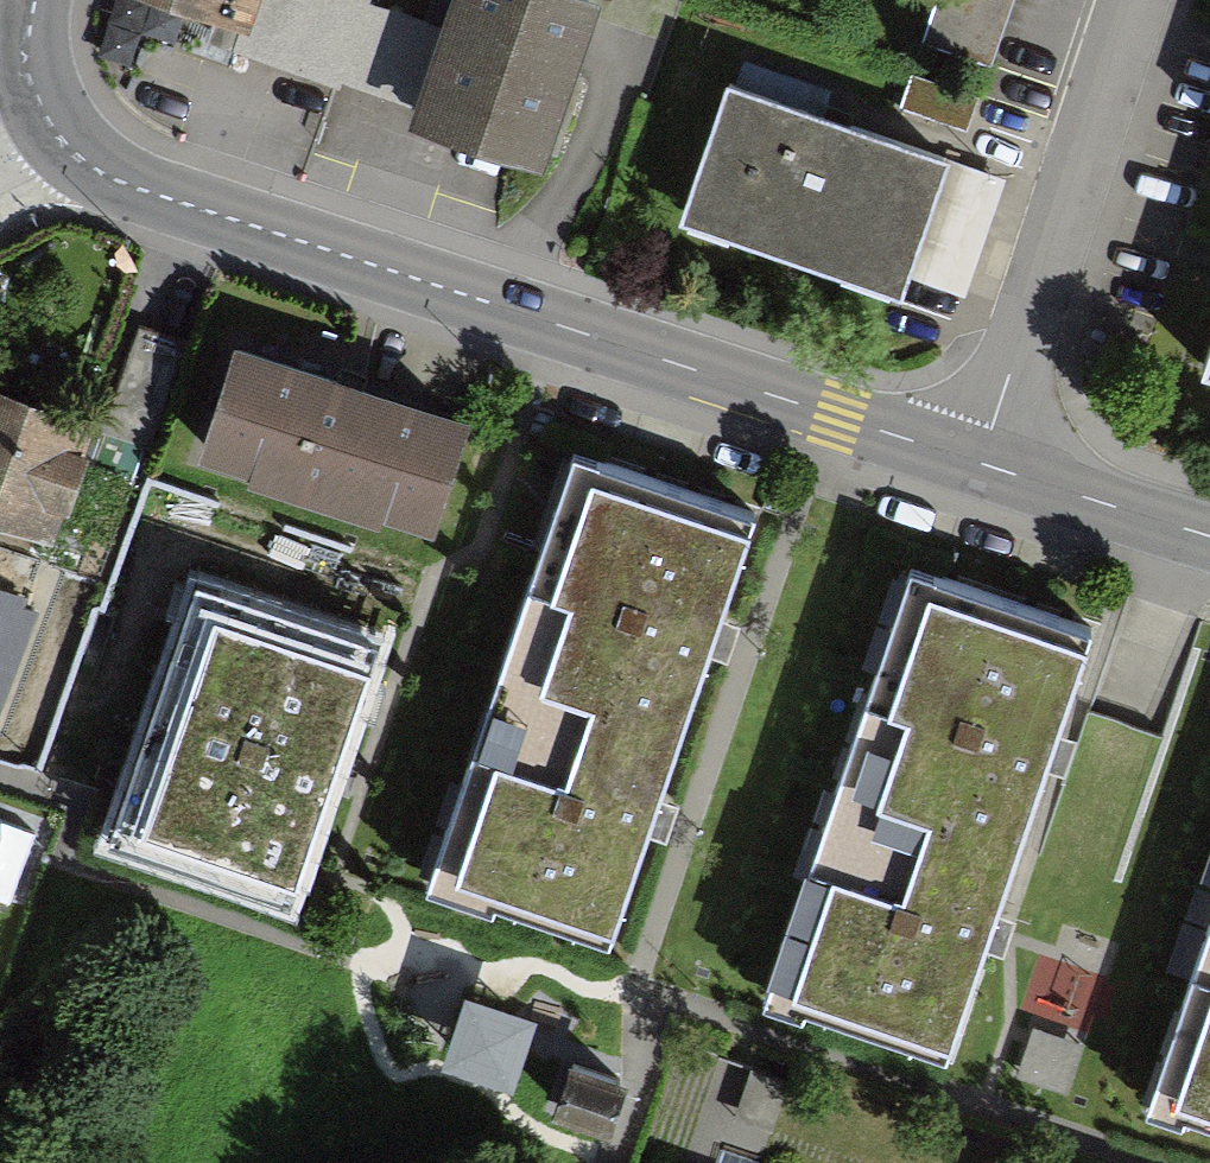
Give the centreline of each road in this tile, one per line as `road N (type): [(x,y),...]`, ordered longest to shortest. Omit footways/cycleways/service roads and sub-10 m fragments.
road 1 (residential): [(975,466),(0,139)]
road 2 (residential): [(975,466),(1136,0)]
road 3 (residential): [(1209,536),(975,466)]
road 4 (residential): [(0,124),(34,0)]

